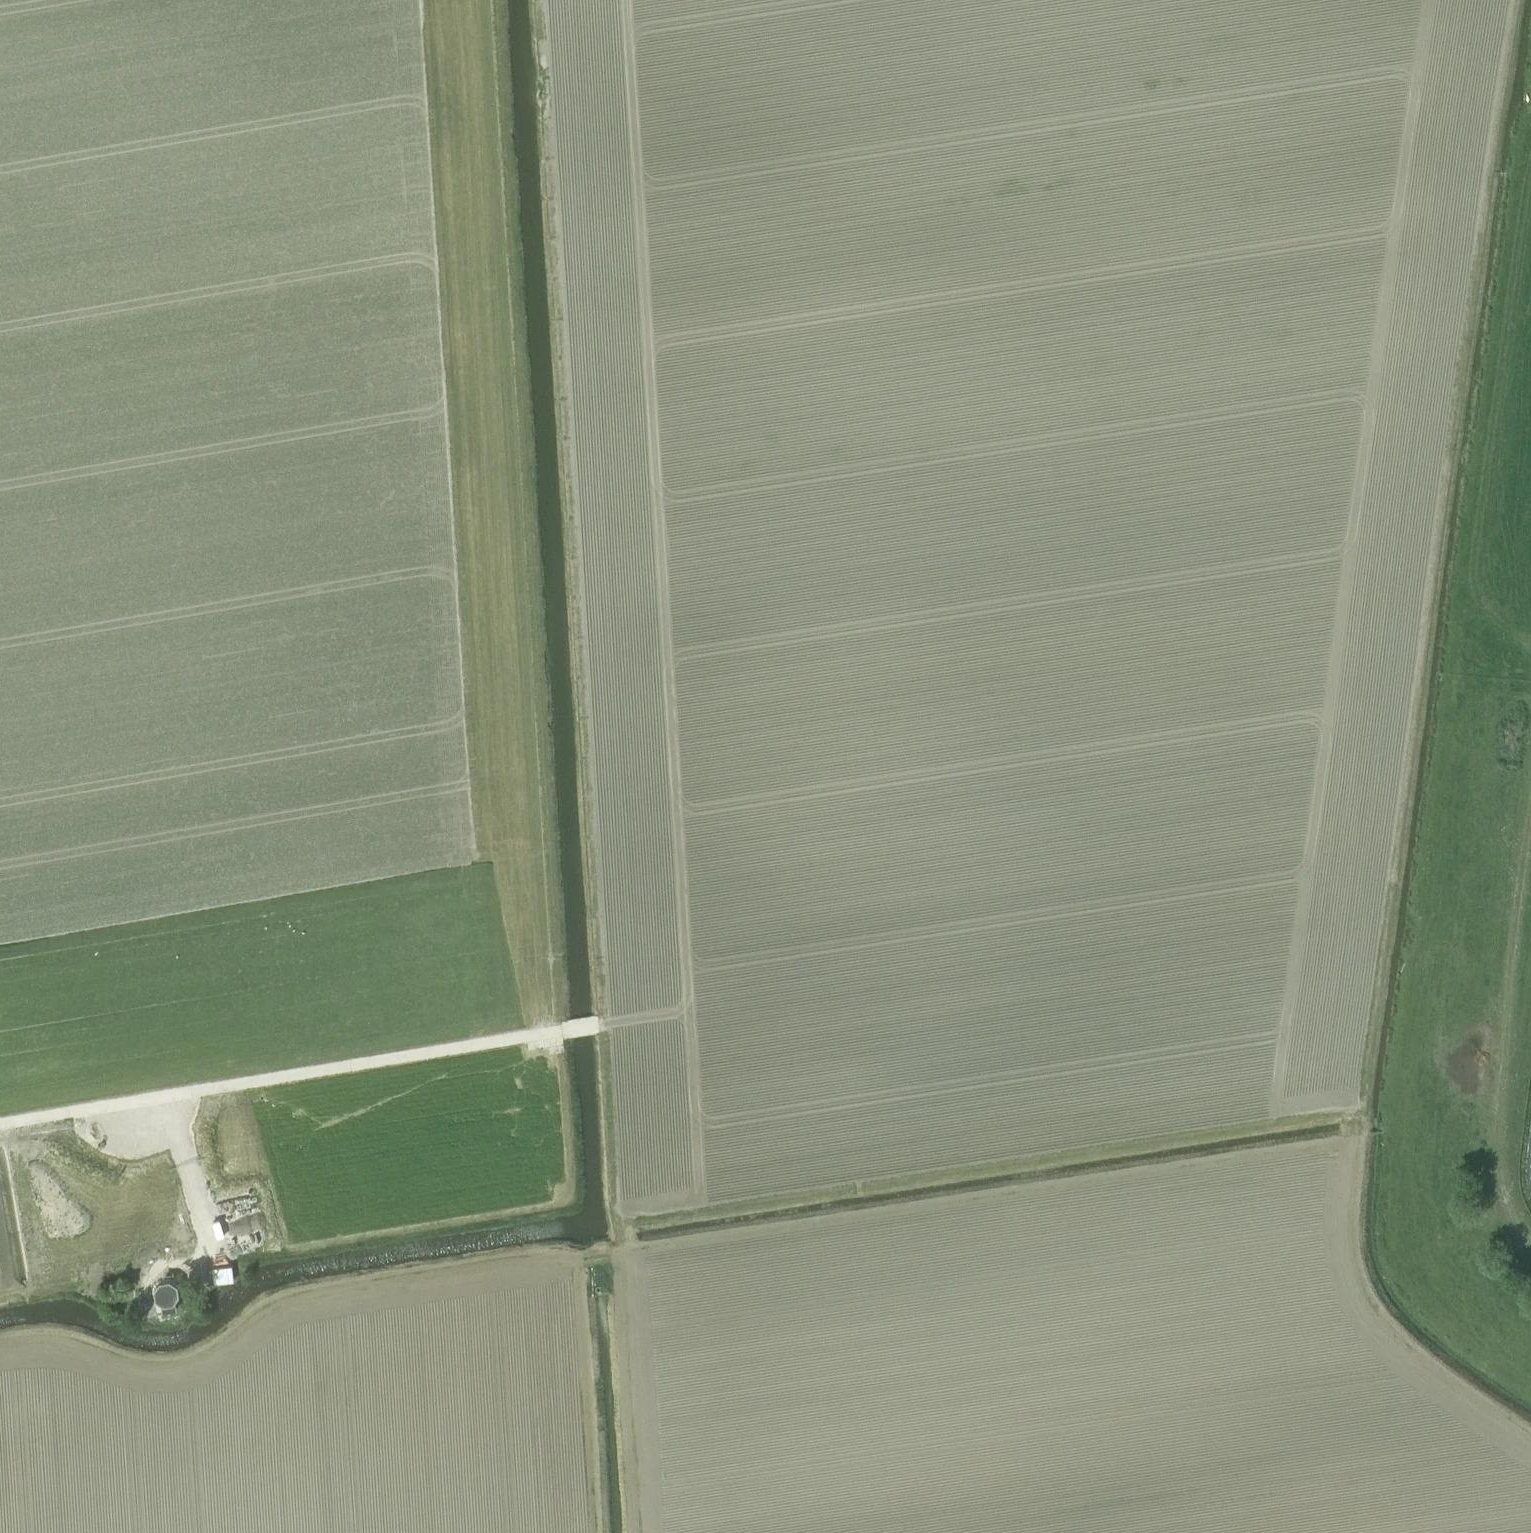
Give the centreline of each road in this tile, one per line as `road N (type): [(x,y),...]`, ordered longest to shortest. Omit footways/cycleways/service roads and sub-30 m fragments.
road 1 (track): [(597,1026),(0,1124)]
road 2 (track): [(1530,861),(1495,1146),(1502,1195),(1530,1246)]

